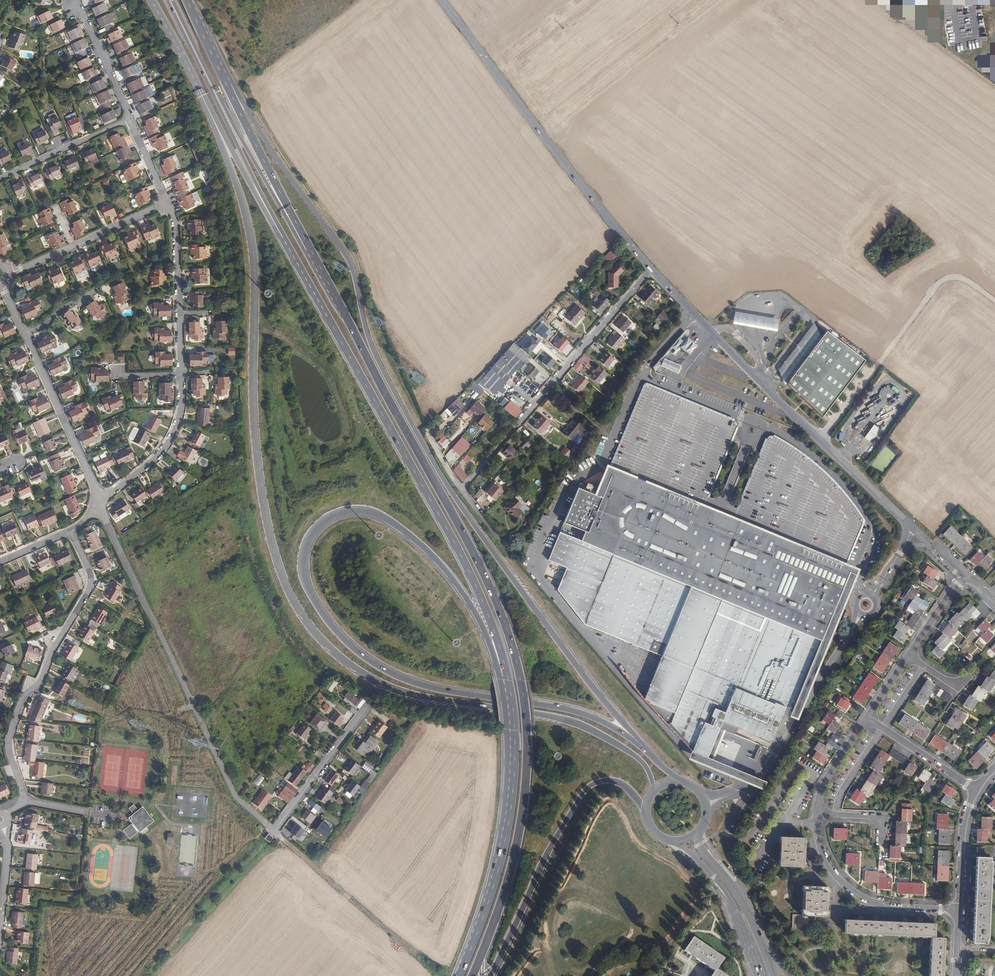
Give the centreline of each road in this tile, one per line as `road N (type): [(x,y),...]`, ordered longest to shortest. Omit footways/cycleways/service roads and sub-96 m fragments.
road 1 (primary): [(198,88),(251,241),(261,489),(279,568),(299,611),(333,652),(368,677),(414,694),(578,723),(641,760),(653,791)]
road 2 (primary): [(638,742),(439,473),(375,354),(349,260),(218,67)]
road 3 (primary): [(638,742),(587,715),(555,707),(457,693),(425,686),(368,660),(335,630),(305,582),(303,550),(322,522),(372,511),(442,566),(490,644),(499,674),(502,694),(505,713),(507,730),(515,749)]
road 4 (primary): [(472,975),(520,827),(527,763),(520,680),(485,577),(335,295)]
road 5 (primary): [(283,238),(474,581),(504,662),(515,749)]
road 6 (residential): [(102,503),(238,797),(273,831),(370,705)]
road 7 (tertiary): [(441,0),(651,271)]
road 8 (primary): [(335,295),(236,129),(172,0)]
road 9 (residential): [(70,530),(90,589),(39,684),(26,694),(11,735),(28,800)]
road 10 (residential): [(651,271),(460,490)]
road 11 (primary): [(490,975),(586,789),(615,781),(645,812)]
road 12 (primary): [(166,0),(283,238)]
road 13 (unclassified): [(994,301),(965,279),(940,282),(820,441)]
road 14 (primary): [(335,295),(218,67)]
road 15 (tertiary): [(651,271),(820,441)]
road 16 (primary): [(515,749),(502,855),(459,975)]
road 17 (track): [(273,831),(439,975)]
road 18 (residential): [(819,815),(820,850),(859,898),(959,910)]
road 19 (residential): [(28,335),(102,503)]
road 20 (residential): [(167,203),(179,234),(182,375)]
road 21 (residential): [(167,203),(10,276)]
road 22 (primary): [(198,88),(283,238)]
road 23 (residential): [(961,579),(868,718)]
road 24 (residential): [(182,375),(174,433),(102,503)]
road 25 (secondary): [(773,972),(698,832)]
road 26 (secondary): [(674,842),(713,878),(756,964)]
road 27 (residential): [(0,180),(132,120)]
road 28 (residential): [(77,1),(132,120)]
road 29 (residential): [(868,718),(975,789)]
road 30 (tertiary): [(820,441),(912,529)]
road 31 (residential): [(975,789),(963,834),(959,910)]

